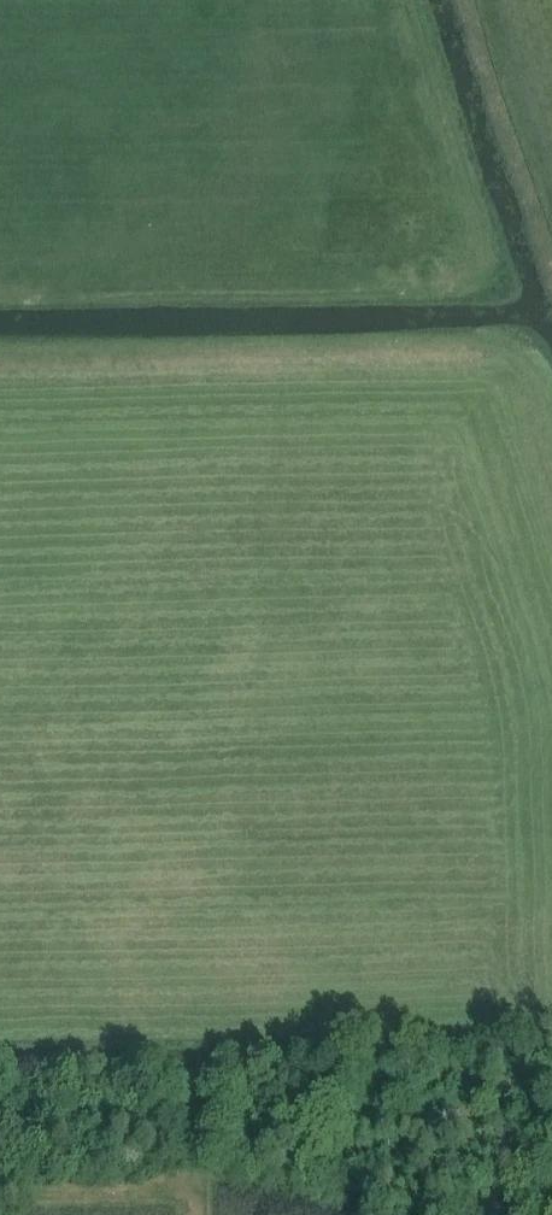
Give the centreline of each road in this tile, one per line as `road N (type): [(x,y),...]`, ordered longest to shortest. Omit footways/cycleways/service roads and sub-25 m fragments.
road 1 (track): [(0,1192),(200,1188)]

